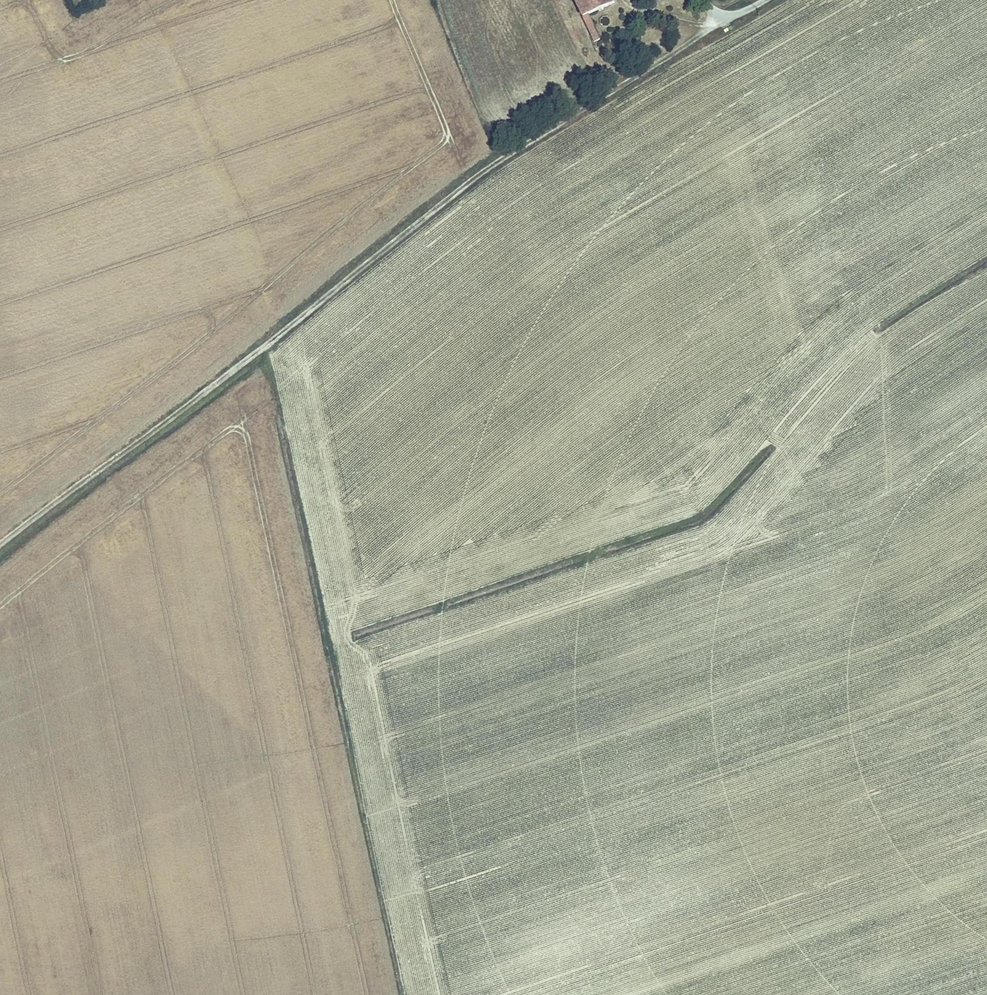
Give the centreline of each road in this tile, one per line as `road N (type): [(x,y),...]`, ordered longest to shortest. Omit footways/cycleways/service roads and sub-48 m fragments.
road 1 (track): [(760,0),(502,160),(0,545)]

